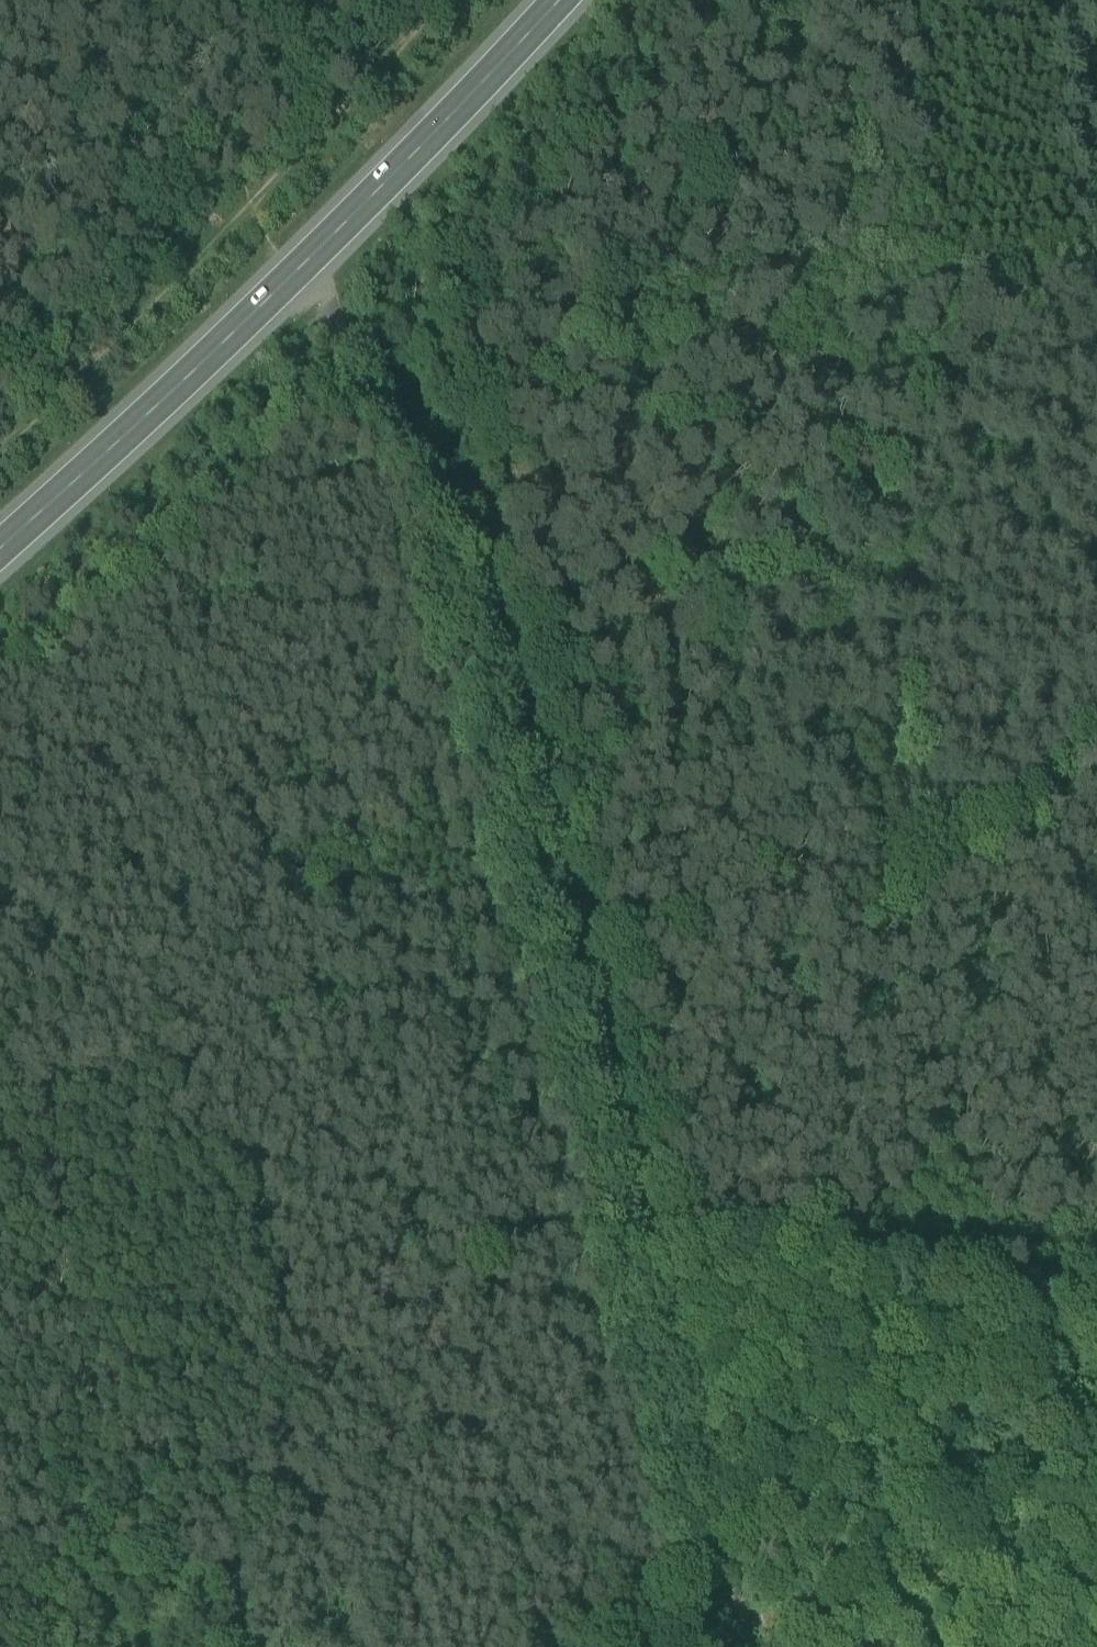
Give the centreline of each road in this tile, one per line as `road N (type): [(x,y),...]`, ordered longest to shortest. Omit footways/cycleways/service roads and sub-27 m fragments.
road 1 (track): [(251,208),(292,270),(369,347),(477,493),(522,625),(766,1646)]
road 2 (primary): [(0,542),(386,178),(552,0)]
road 3 (track): [(440,0),(251,208),(0,455)]

